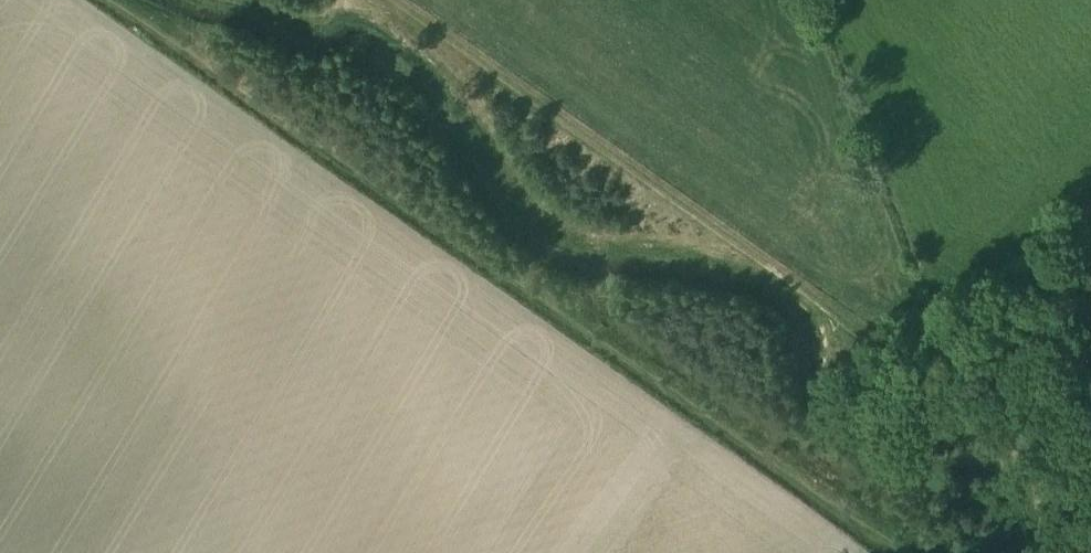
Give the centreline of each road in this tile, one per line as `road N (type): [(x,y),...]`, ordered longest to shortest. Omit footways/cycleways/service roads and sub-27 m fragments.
road 1 (track): [(898,552),(106,0)]
road 2 (track): [(378,0),(1016,454),(1055,552)]

